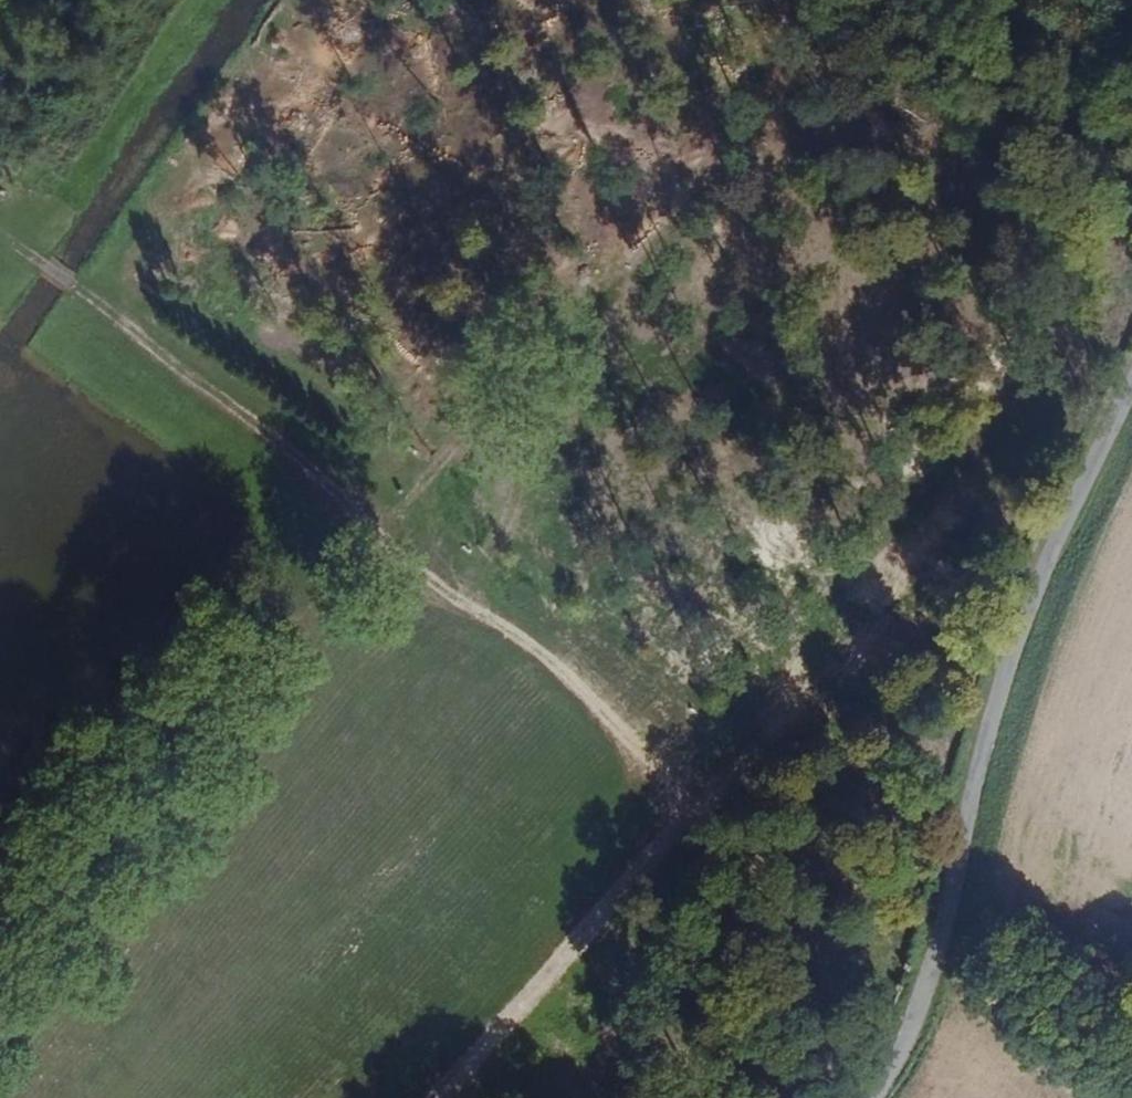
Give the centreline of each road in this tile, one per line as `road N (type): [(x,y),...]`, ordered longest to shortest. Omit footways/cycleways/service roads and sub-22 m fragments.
road 1 (unclassified): [(1131,404),(1016,664),(958,839),(916,1028),(882,1097)]

